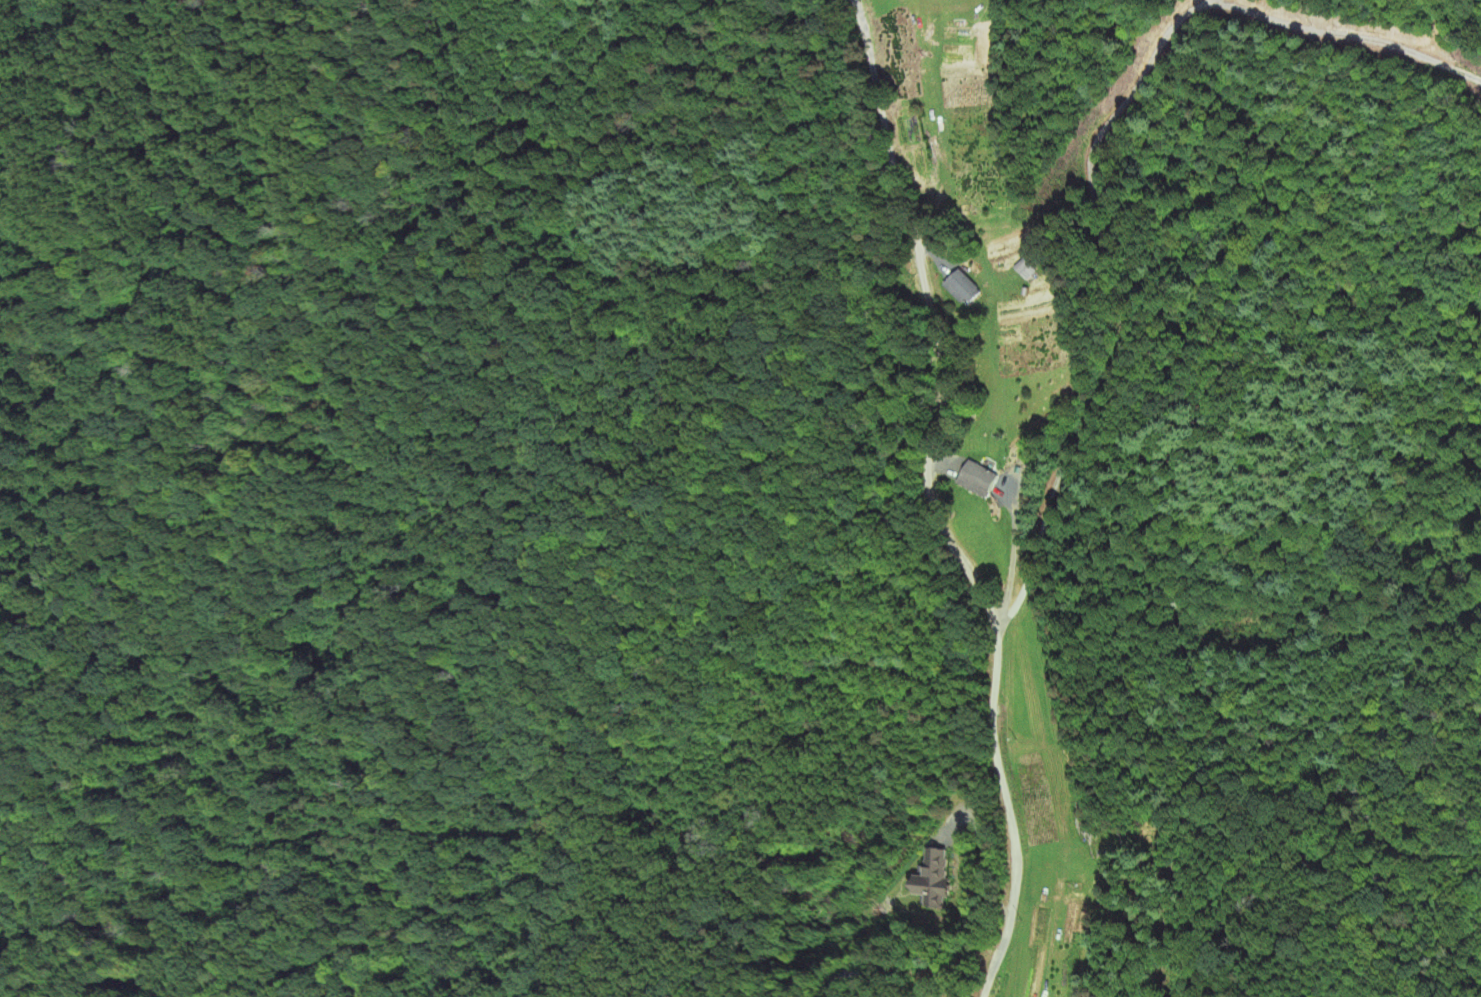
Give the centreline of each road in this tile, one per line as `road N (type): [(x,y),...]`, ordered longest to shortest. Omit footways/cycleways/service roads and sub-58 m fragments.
road 1 (residential): [(983,996),(1010,917),(1017,833),(997,760),(992,629),(940,521),(928,466),(942,361),(852,0)]

